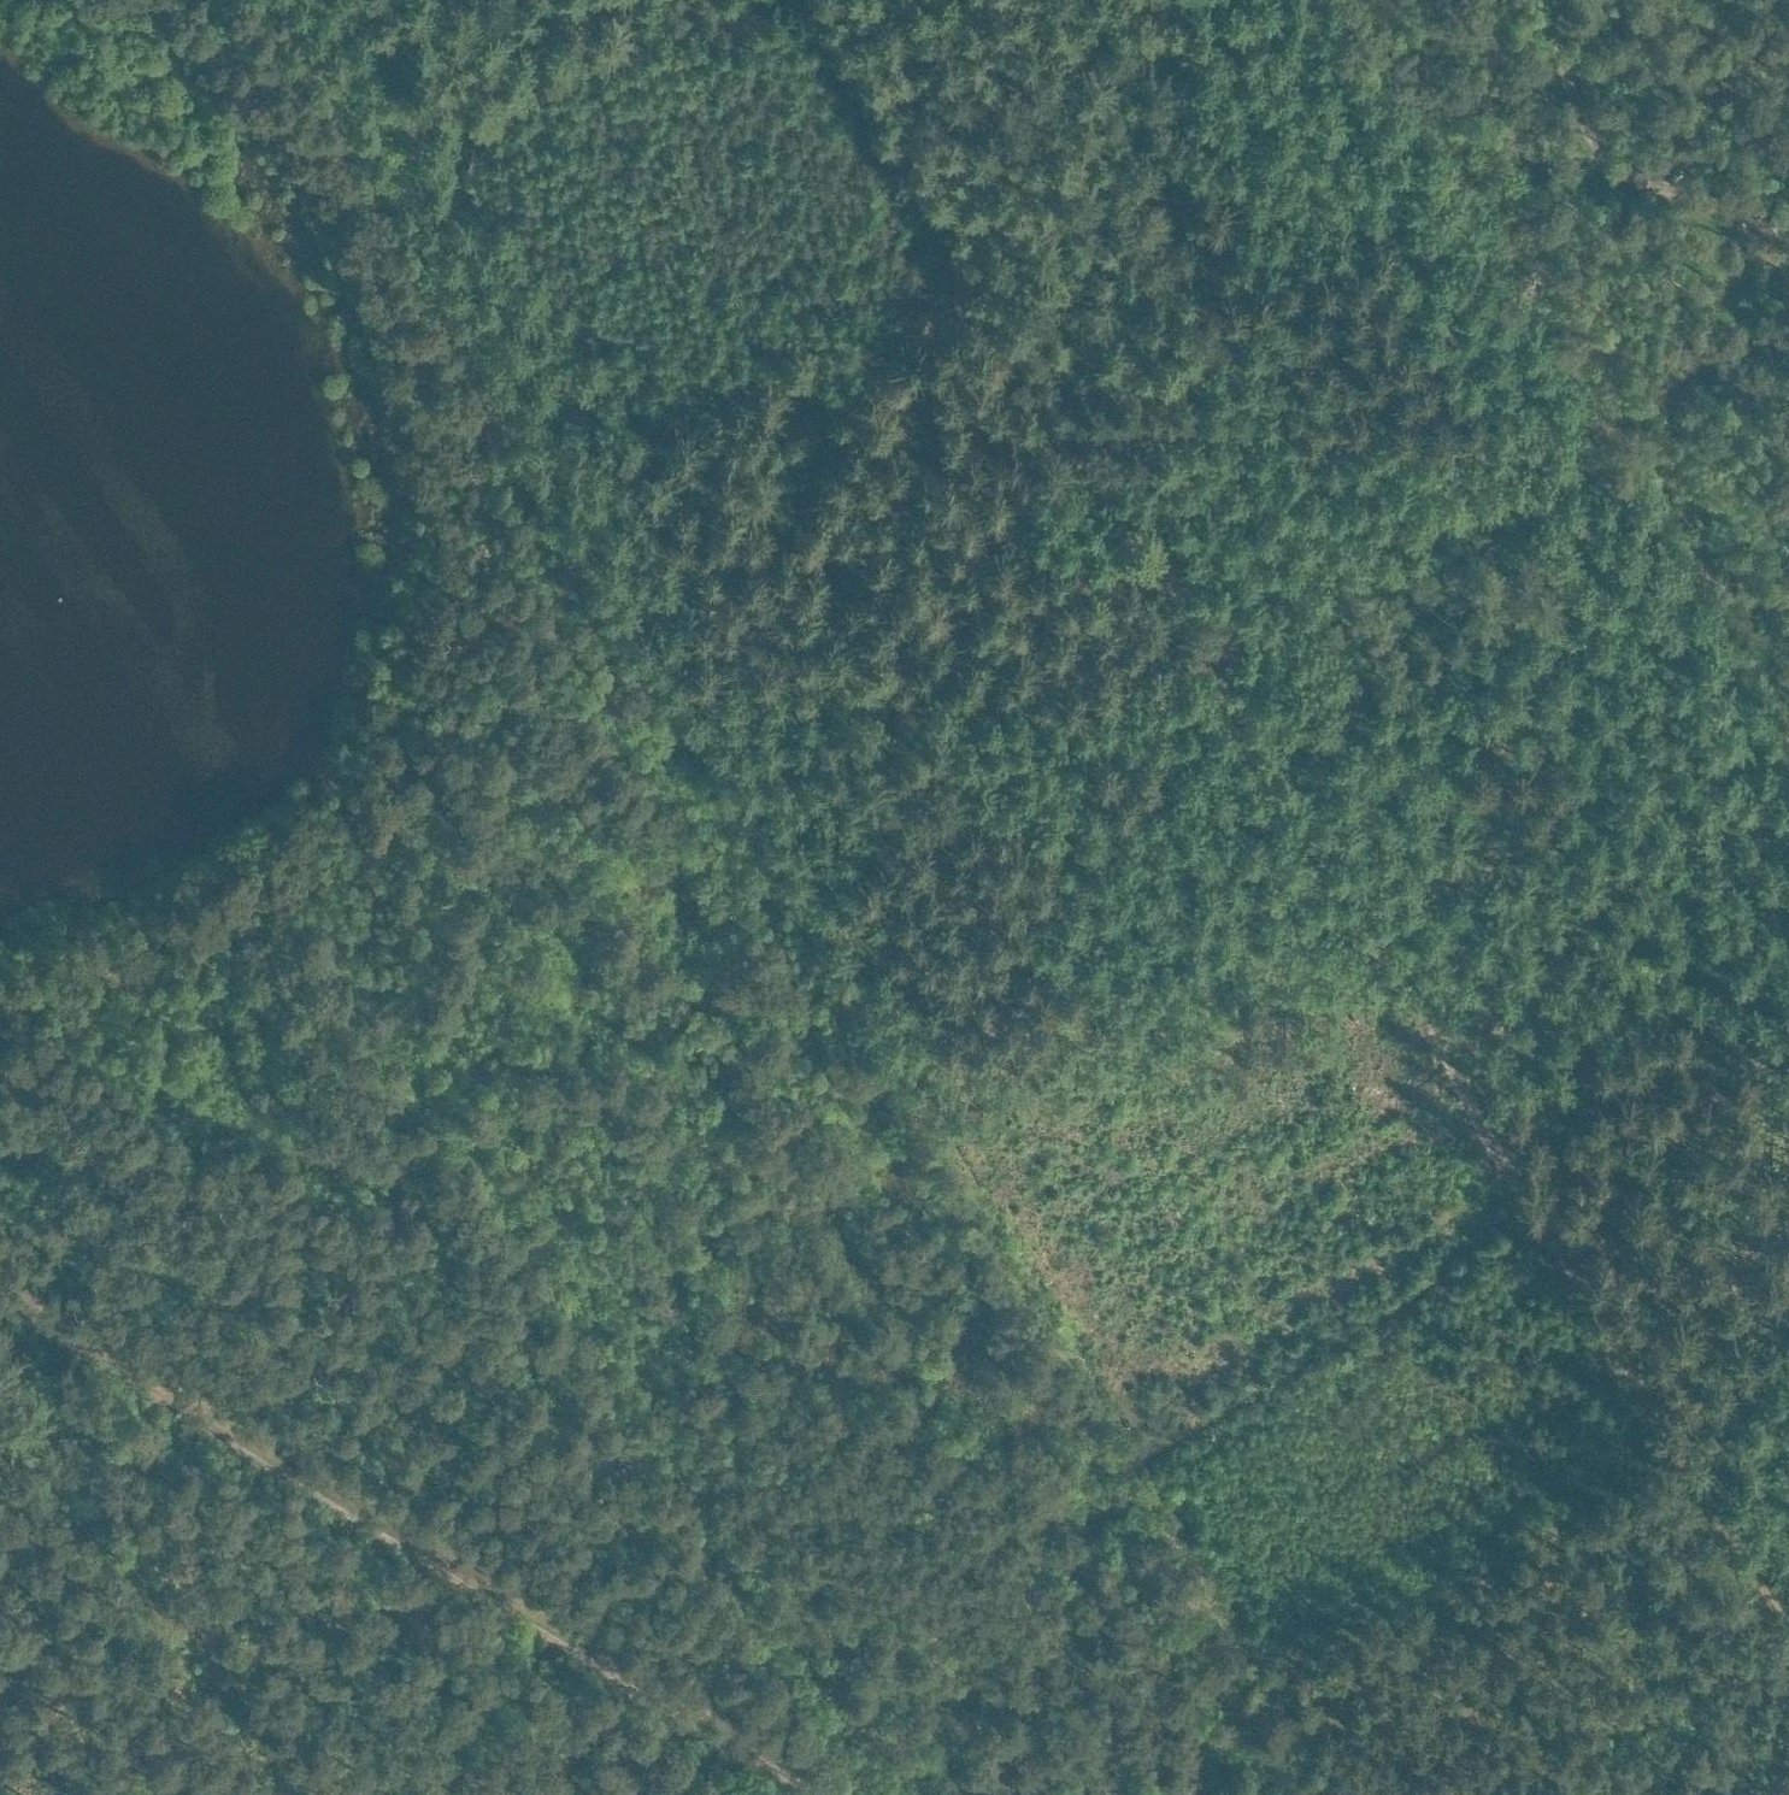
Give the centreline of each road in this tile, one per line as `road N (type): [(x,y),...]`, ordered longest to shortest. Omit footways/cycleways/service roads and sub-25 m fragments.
road 1 (track): [(1788,1672),(1178,668)]
road 2 (track): [(1178,668),(771,0)]

